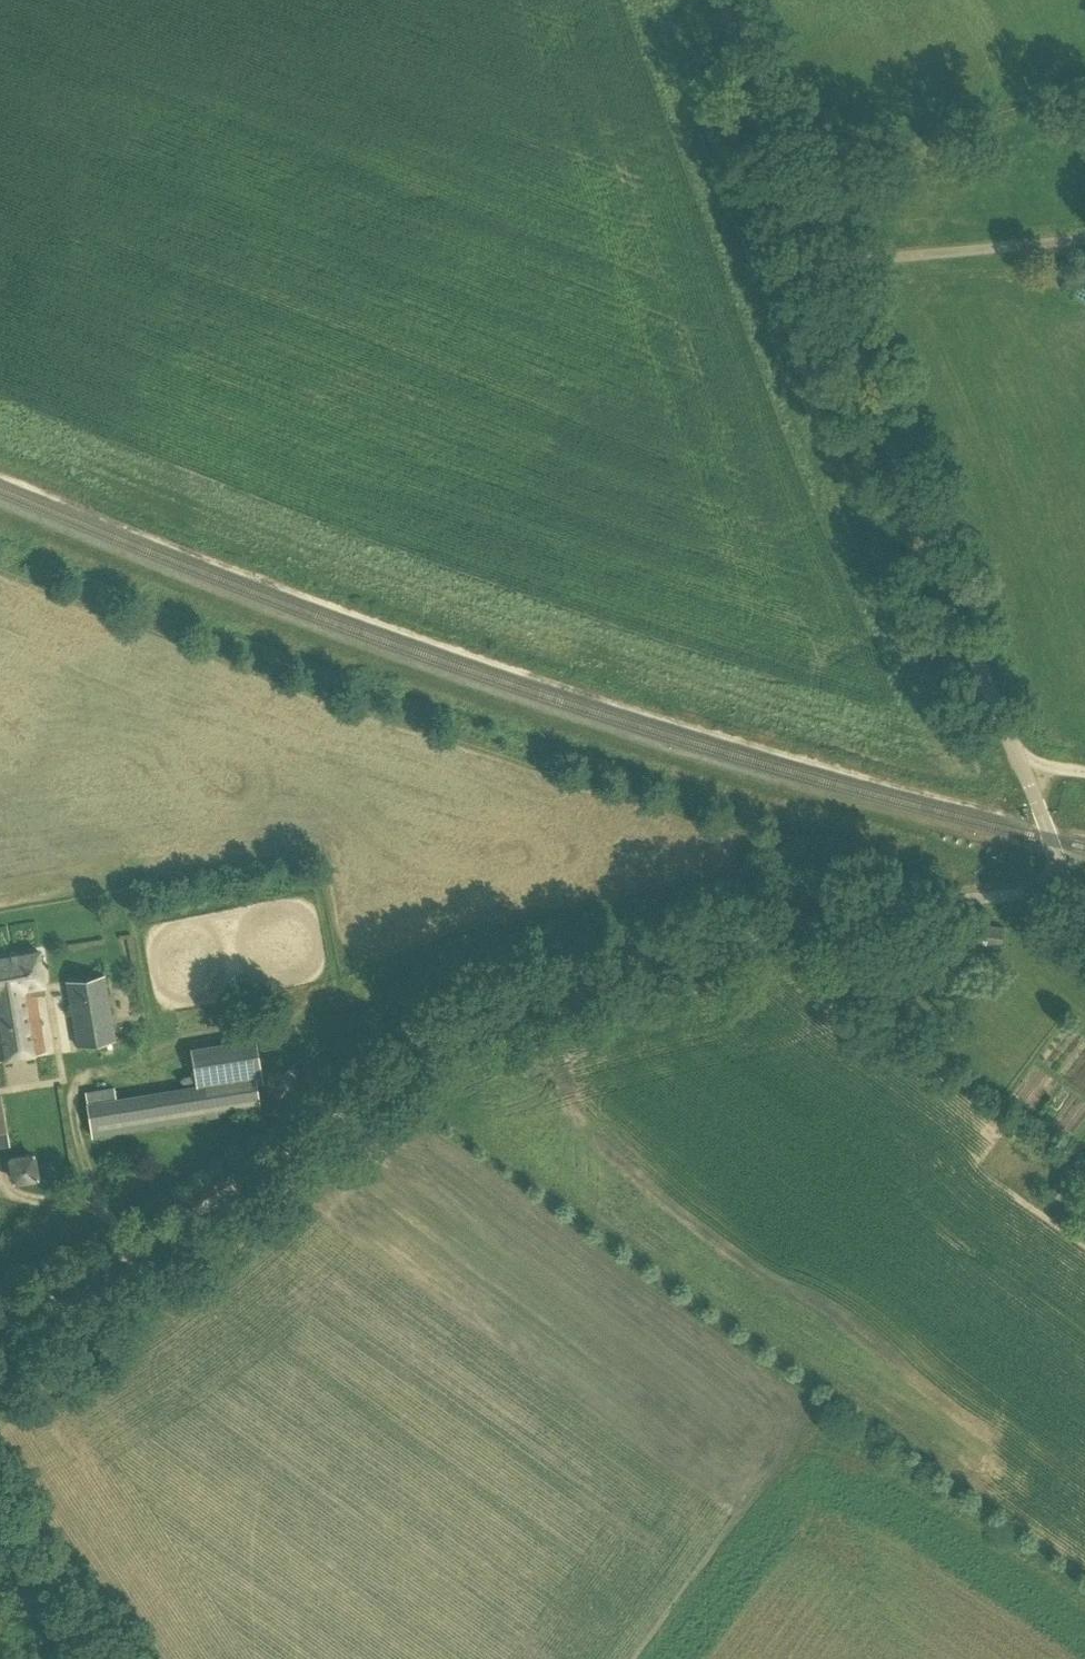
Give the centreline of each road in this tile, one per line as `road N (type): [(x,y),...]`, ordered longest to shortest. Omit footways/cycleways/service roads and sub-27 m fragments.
road 1 (unclassified): [(125,1253),(255,1176),(450,1020),(504,997),(844,920),(1077,889)]
road 2 (unclassified): [(1077,889),(1015,756),(722,0)]
road 3 (track): [(0,1310),(125,1253)]

